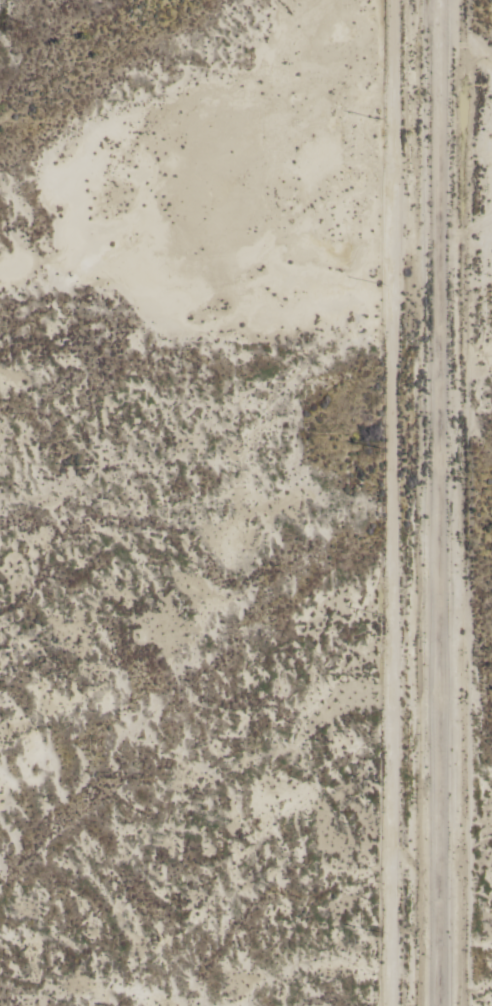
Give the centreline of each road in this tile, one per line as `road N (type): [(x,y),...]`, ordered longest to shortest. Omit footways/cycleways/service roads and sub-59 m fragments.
road 1 (residential): [(385,1005),(382,0)]
road 2 (residential): [(442,1005),(442,0)]

